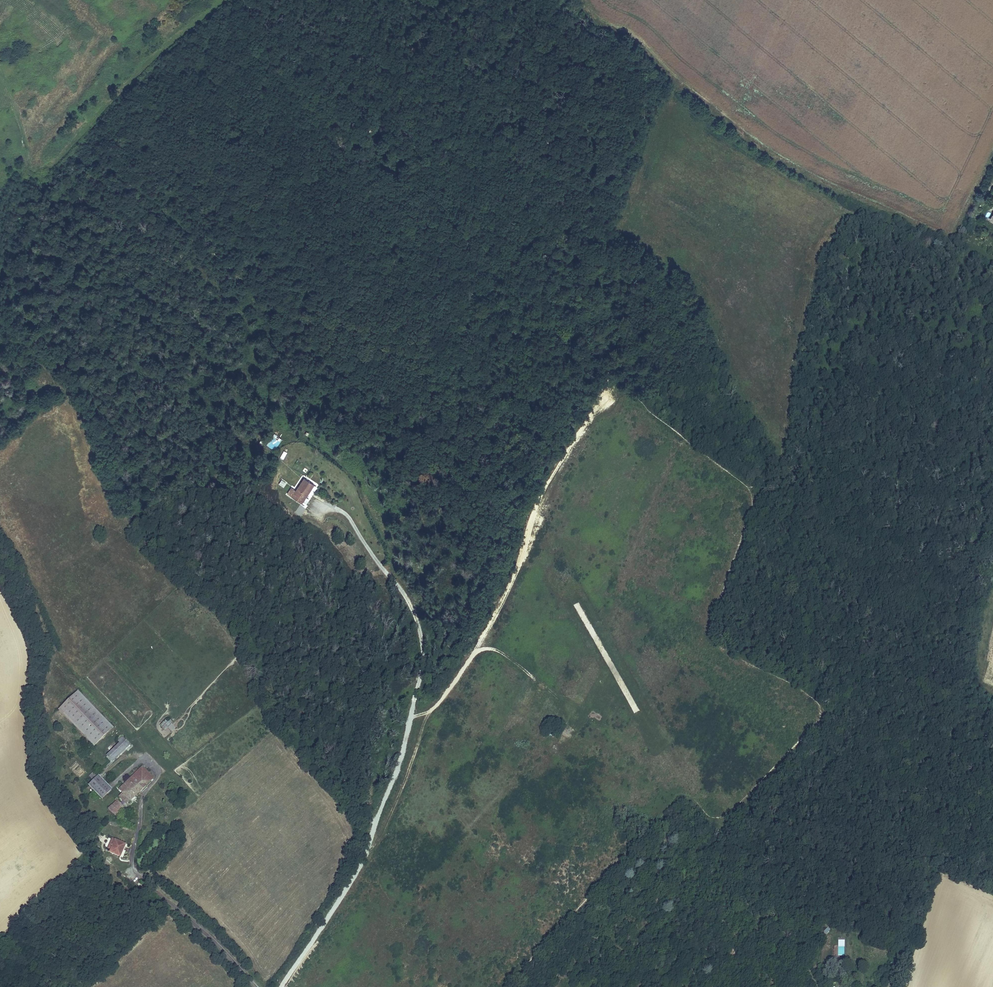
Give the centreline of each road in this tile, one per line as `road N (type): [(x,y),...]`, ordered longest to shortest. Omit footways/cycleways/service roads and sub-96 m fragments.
road 1 (track): [(244,0),(356,183),(402,182),(435,194),(457,209),(488,265),(501,273),(552,233),(575,232),(594,244),(597,277),(582,319),(612,384),(544,492),(509,588),(462,670),(427,710),(410,717)]
road 2 (unclassified): [(256,986),(194,918),(131,865)]
road 3 (track): [(368,849),(384,830),(427,710)]

